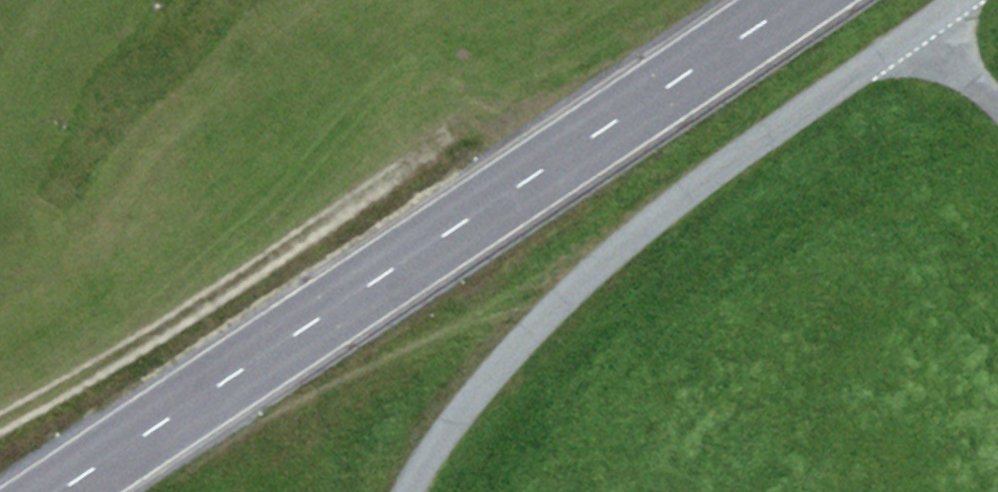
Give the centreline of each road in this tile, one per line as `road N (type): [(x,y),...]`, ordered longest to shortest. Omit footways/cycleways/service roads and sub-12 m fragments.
road 1 (primary): [(802,0),(62,491)]
road 2 (track): [(0,425),(166,341),(451,139)]

